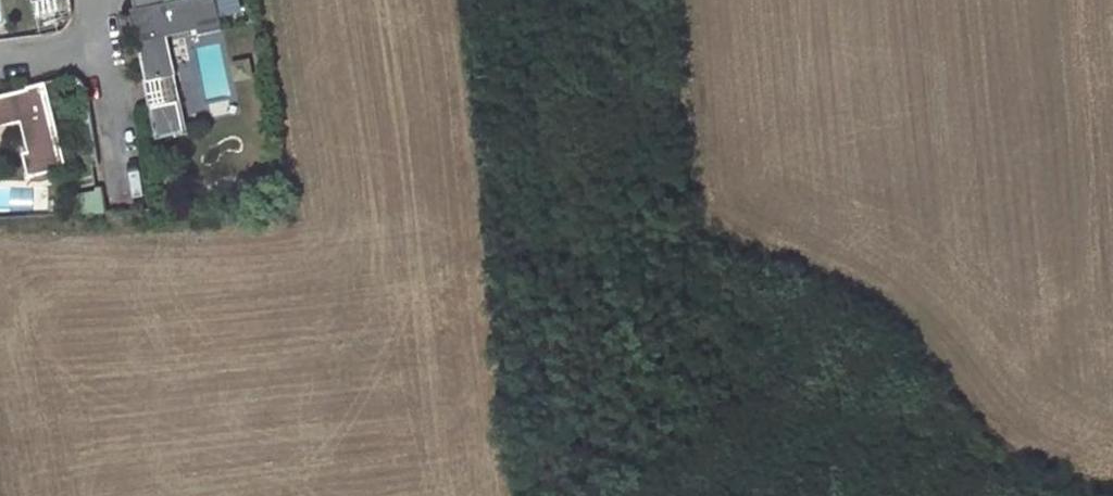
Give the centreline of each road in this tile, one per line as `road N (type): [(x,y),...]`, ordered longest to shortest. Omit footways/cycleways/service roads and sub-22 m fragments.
road 1 (residential): [(108,47),(131,212)]

